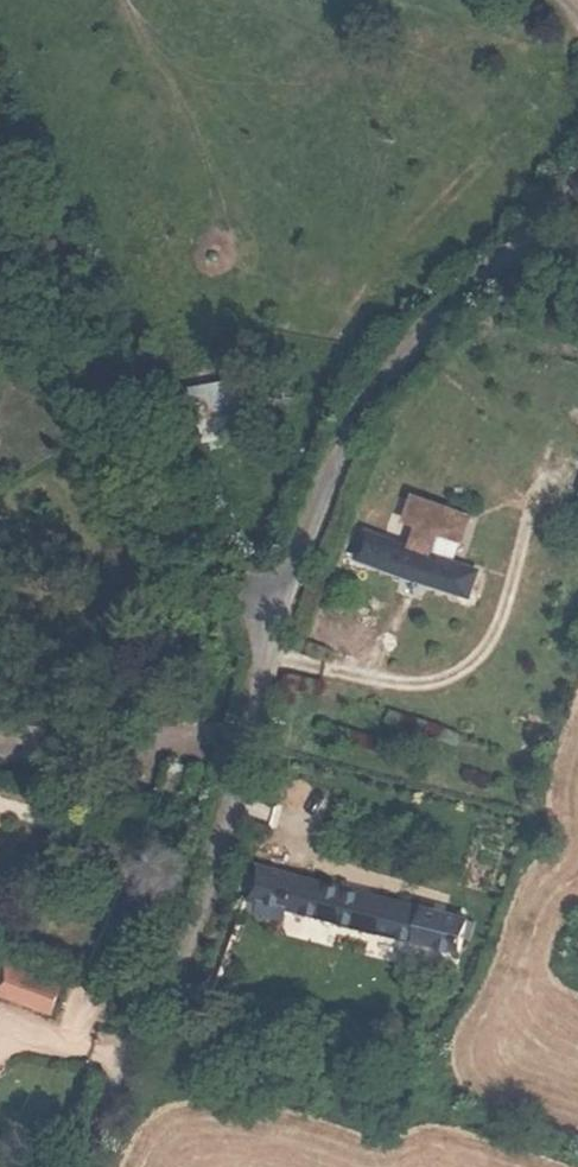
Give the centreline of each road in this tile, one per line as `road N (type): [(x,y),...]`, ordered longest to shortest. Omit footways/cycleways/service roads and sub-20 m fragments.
road 1 (unclassified): [(85,1166),(279,630)]
road 2 (unclassified): [(0,156),(73,323),(211,554),(279,630)]
road 3 (unclassified): [(279,630),(353,421),(434,317),(577,178)]

